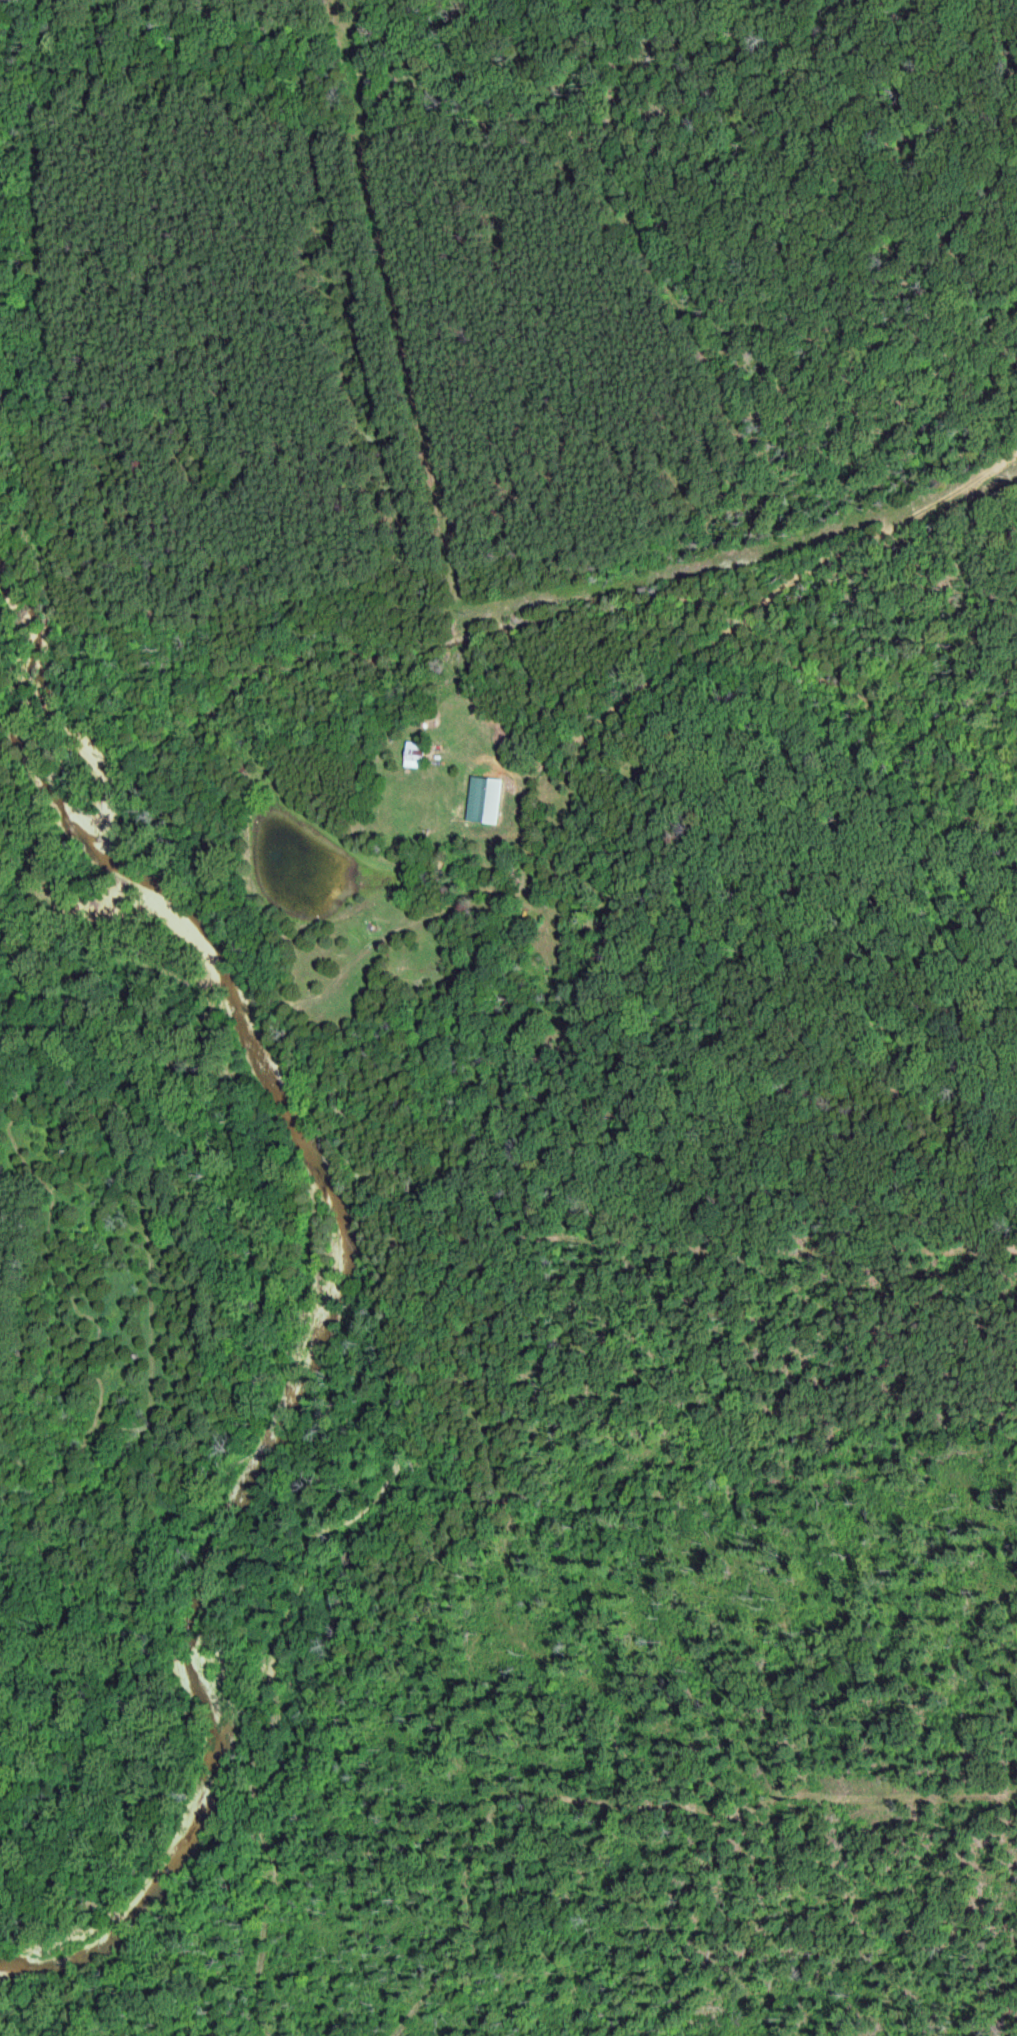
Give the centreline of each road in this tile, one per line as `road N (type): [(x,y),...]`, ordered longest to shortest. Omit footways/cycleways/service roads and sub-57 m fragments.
road 1 (residential): [(561,873),(567,781),(706,640),(1016,448)]

